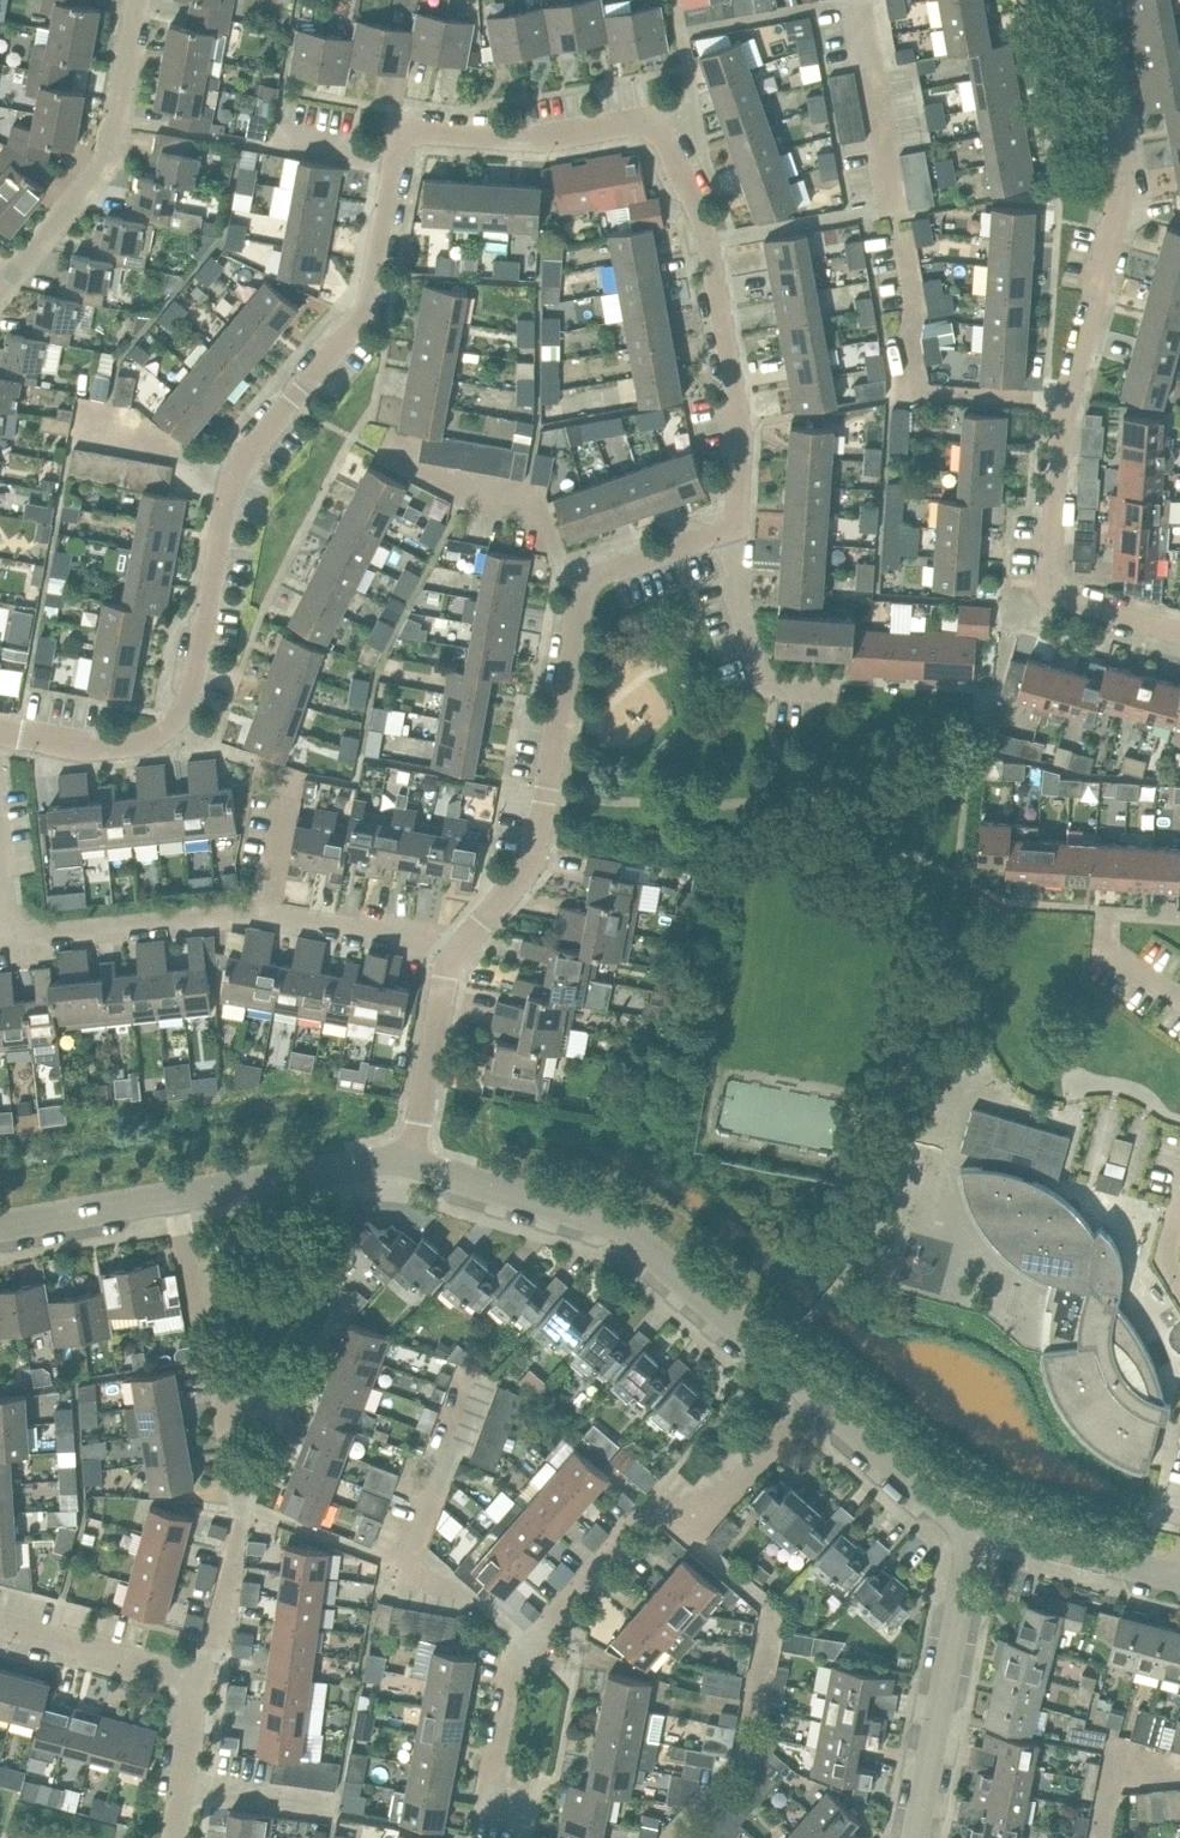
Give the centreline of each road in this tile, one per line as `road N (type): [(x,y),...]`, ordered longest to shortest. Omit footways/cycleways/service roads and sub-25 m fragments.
road 1 (residential): [(1179,630),(1067,600),(1052,576),(1062,428),(1125,189),(1090,0)]
road 2 (residential): [(977,1525),(642,1243),(574,1209),(410,1162)]
road 3 (residential): [(298,394),(368,301),(399,143),(414,134),(538,139),(653,124),(708,239)]
road 4 (residential): [(462,946),(534,859),(586,584),(725,531)]
road 5 (residential): [(298,394),(233,477),(188,698),(174,721),(128,745),(88,747),(0,730)]
road 6 (residential): [(195,1679),(216,1642),(240,1509),(174,1196)]
road 7 (residential): [(522,1837),(526,1812),(489,1805),(521,1643),(551,1623),(657,1508),(690,1533)]
road 8 (residential): [(0,287),(110,155),(138,0)]
road 9 (residential): [(916,1837),(977,1525)]
road 10 (residential): [(725,531),(737,512),(741,438),(708,239)]
road 11 (residential): [(9,939),(268,913)]
road 12 (residential): [(174,1196),(410,1162)]
road 13 (residential): [(410,1162),(447,963),(462,946)]
road 14 (residential): [(836,689),(775,684),(762,672),(725,531)]
road 15 (residential): [(977,1525),(1179,1580)]
road 16 (residential): [(195,1679),(0,1625)]
road 17 (residential): [(462,946),(268,913)]
road 18 (residential): [(174,1196),(0,1226)]
road 19 (residential): [(177,1837),(195,1679)]
road 20 (residential): [(268,913),(291,774)]
road 21 (residential): [(1179,999),(1102,945),(1104,910)]

